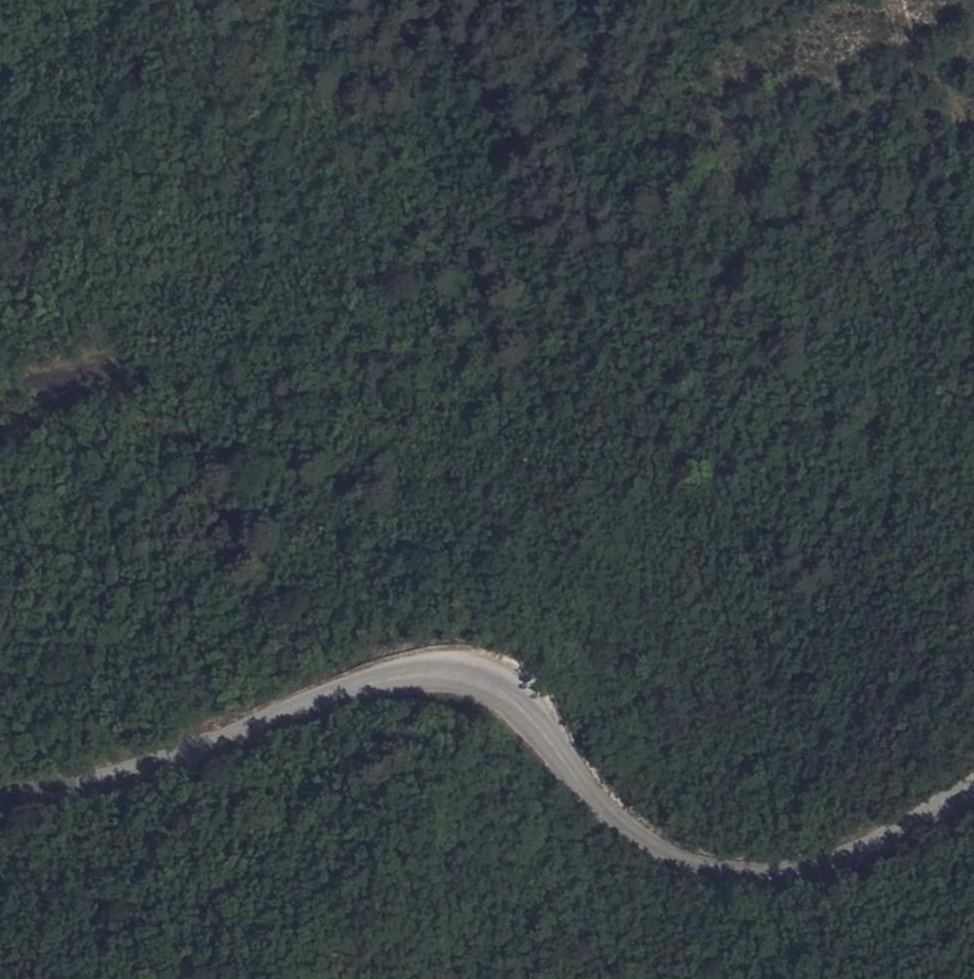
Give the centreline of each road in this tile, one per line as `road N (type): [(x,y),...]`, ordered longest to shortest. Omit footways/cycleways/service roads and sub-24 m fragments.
road 1 (secondary): [(973,787),(849,857),(777,873),(703,871),(648,847),(601,809),(514,699),(476,678),(429,673),(0,795)]

